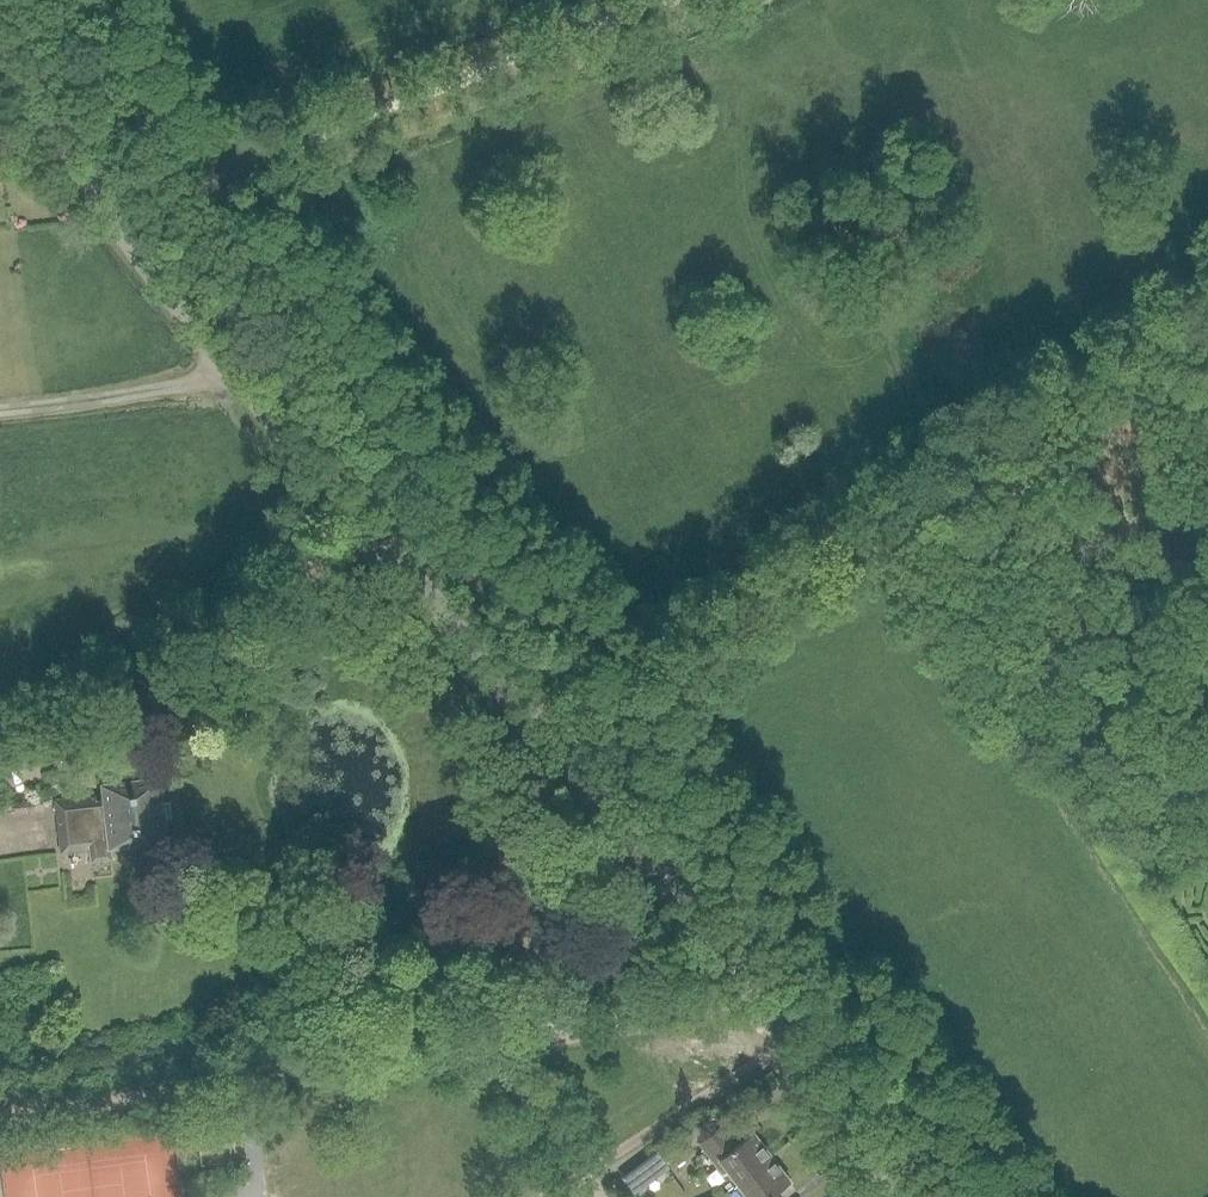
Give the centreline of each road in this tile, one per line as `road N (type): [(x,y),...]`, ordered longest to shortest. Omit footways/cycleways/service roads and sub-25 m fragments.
road 1 (unclassified): [(903,1196),(547,737),(237,379),(114,222),(0,44)]
road 2 (track): [(629,681),(1019,1196)]
road 3 (track): [(246,165),(629,681)]
road 4 (track): [(246,165),(658,0)]
road 5 (track): [(370,533),(188,638),(0,766)]
road 6 (track): [(0,721),(106,641),(239,566),(326,480)]
road 7 (track): [(237,379),(0,413)]

